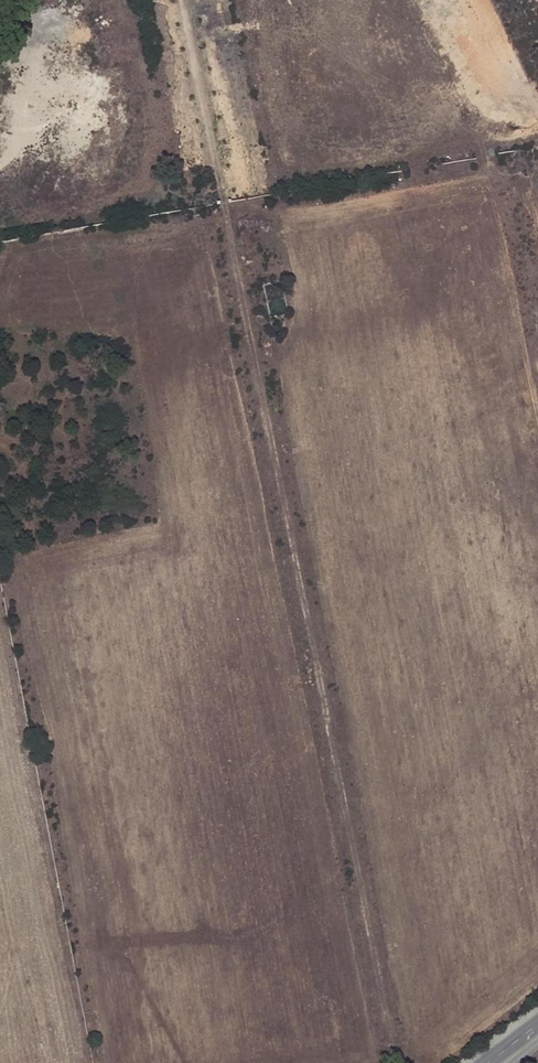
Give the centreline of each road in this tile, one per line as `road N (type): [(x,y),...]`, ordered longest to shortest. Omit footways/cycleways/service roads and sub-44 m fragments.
road 1 (track): [(475,0),(537,113)]

